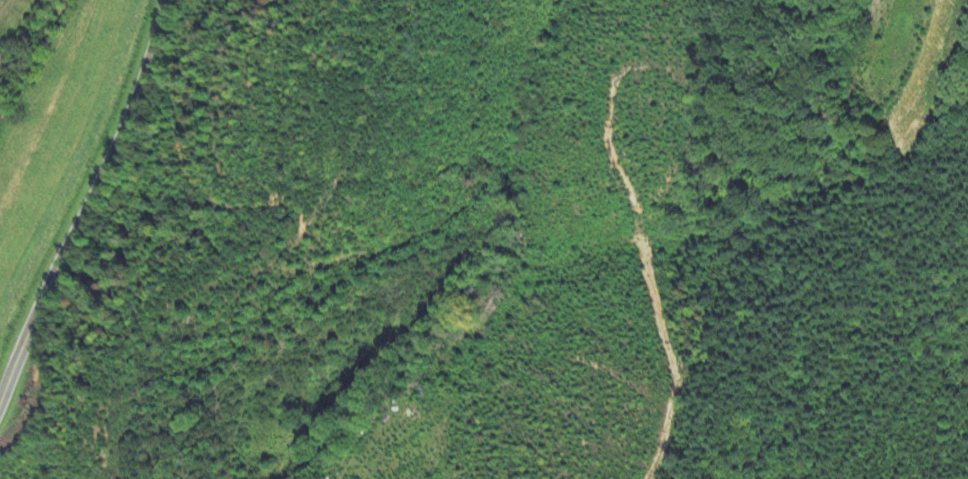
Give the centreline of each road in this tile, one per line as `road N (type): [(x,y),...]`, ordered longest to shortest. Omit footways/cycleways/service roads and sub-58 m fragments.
road 1 (residential): [(0,402),(167,0)]

